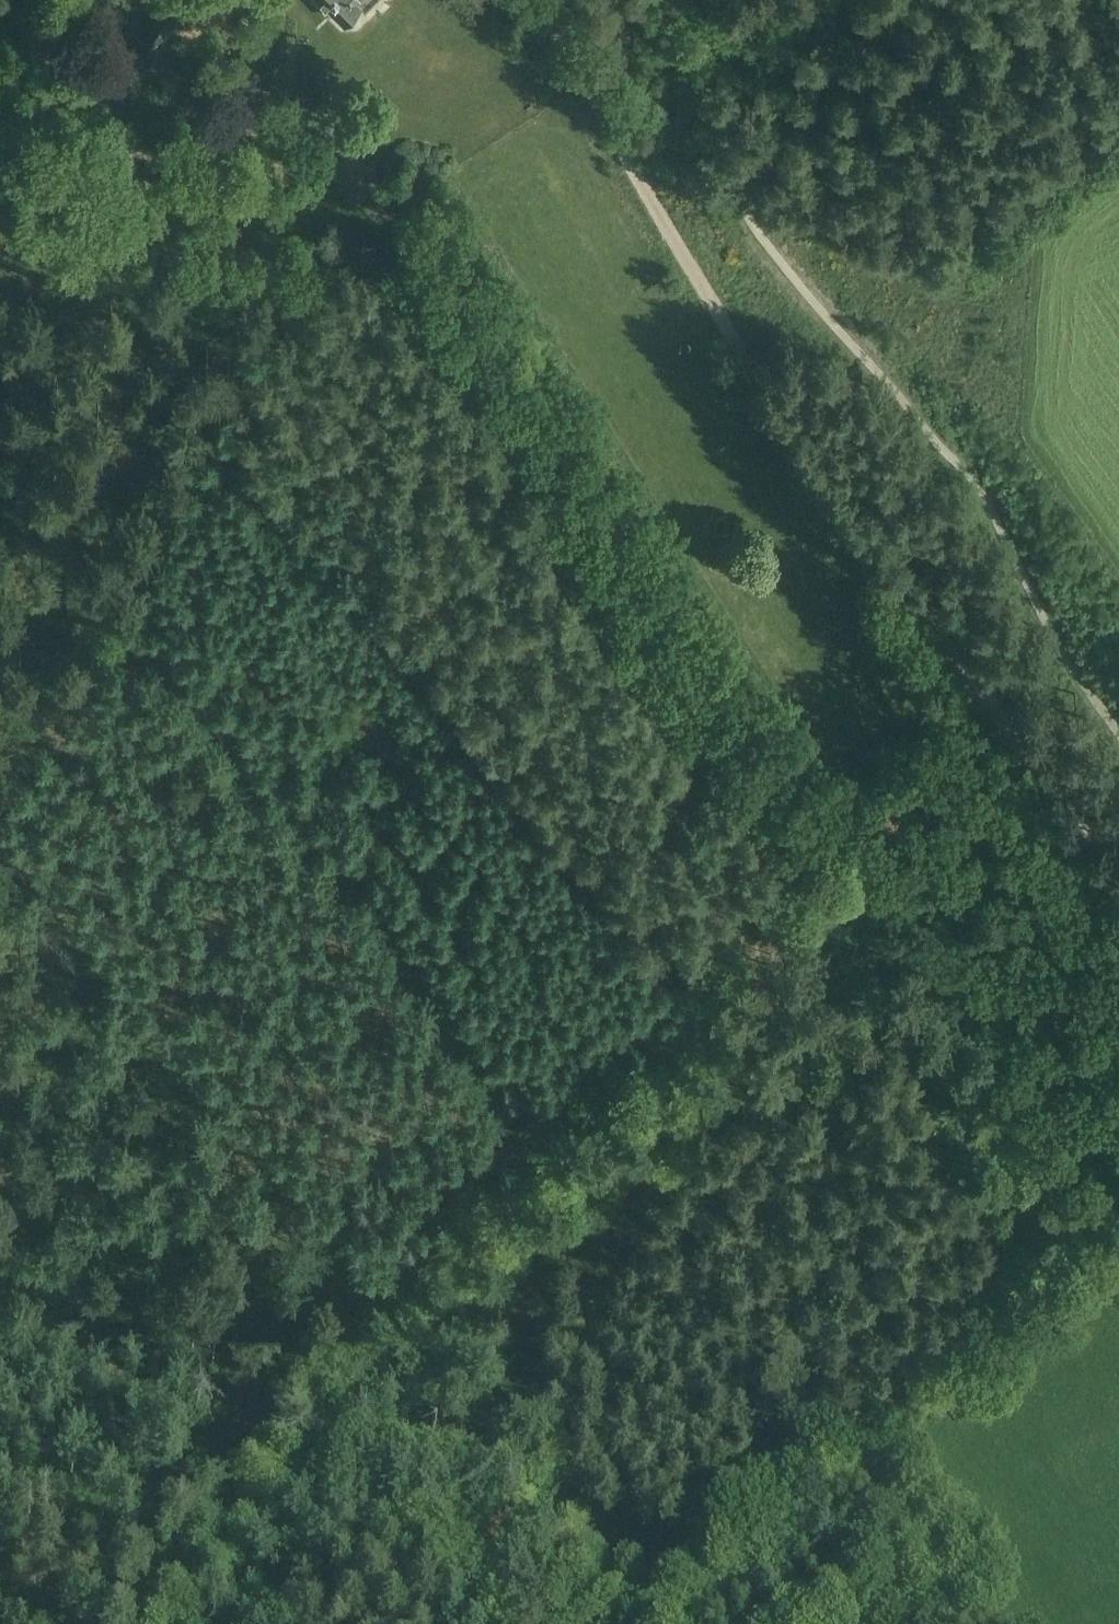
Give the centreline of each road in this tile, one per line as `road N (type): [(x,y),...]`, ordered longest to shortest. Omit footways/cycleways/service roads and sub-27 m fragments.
road 1 (track): [(966,689),(832,815),(542,1121),(340,1358),(174,1623)]
road 2 (track): [(1118,897),(791,455),(523,0)]

